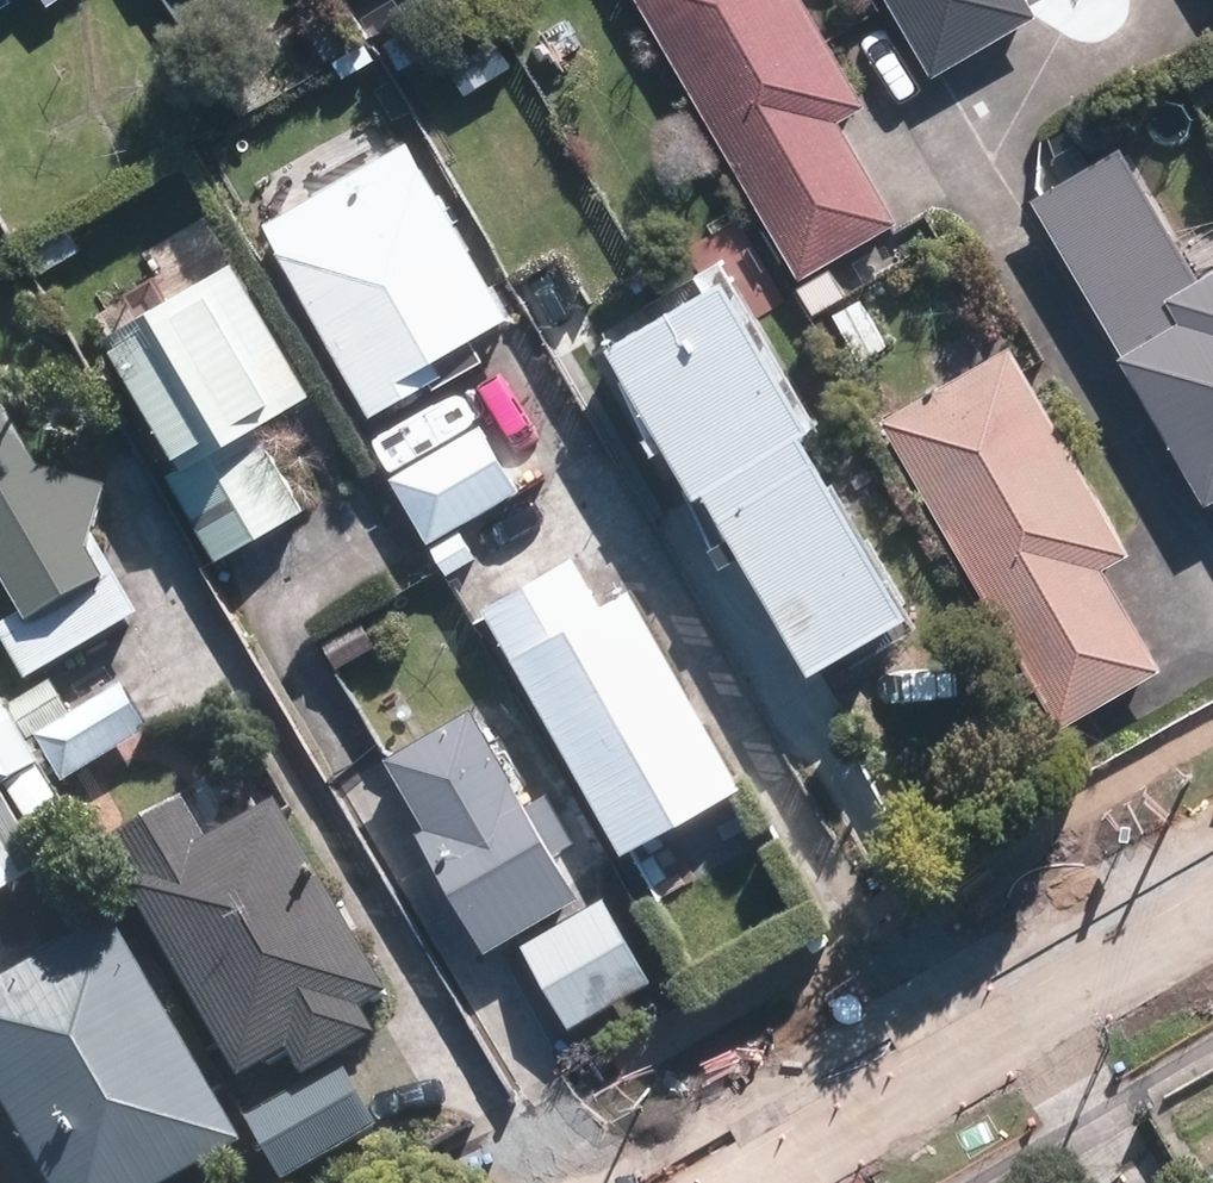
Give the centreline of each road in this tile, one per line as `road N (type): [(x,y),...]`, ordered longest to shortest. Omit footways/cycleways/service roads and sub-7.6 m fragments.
road 1 (secondary): [(1212,910),(743,1182)]

